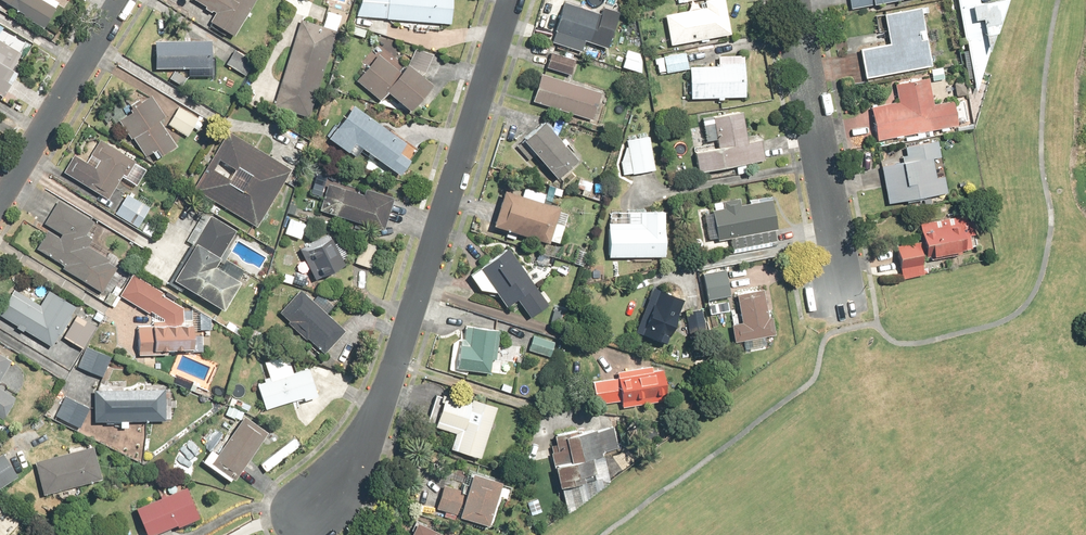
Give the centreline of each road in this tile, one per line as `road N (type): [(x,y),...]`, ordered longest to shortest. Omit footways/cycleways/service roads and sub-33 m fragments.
road 1 (residential): [(303,521),(337,483),(386,397),(512,0)]
road 2 (residential): [(840,270),(791,0)]
road 3 (residential): [(120,0),(0,197)]

